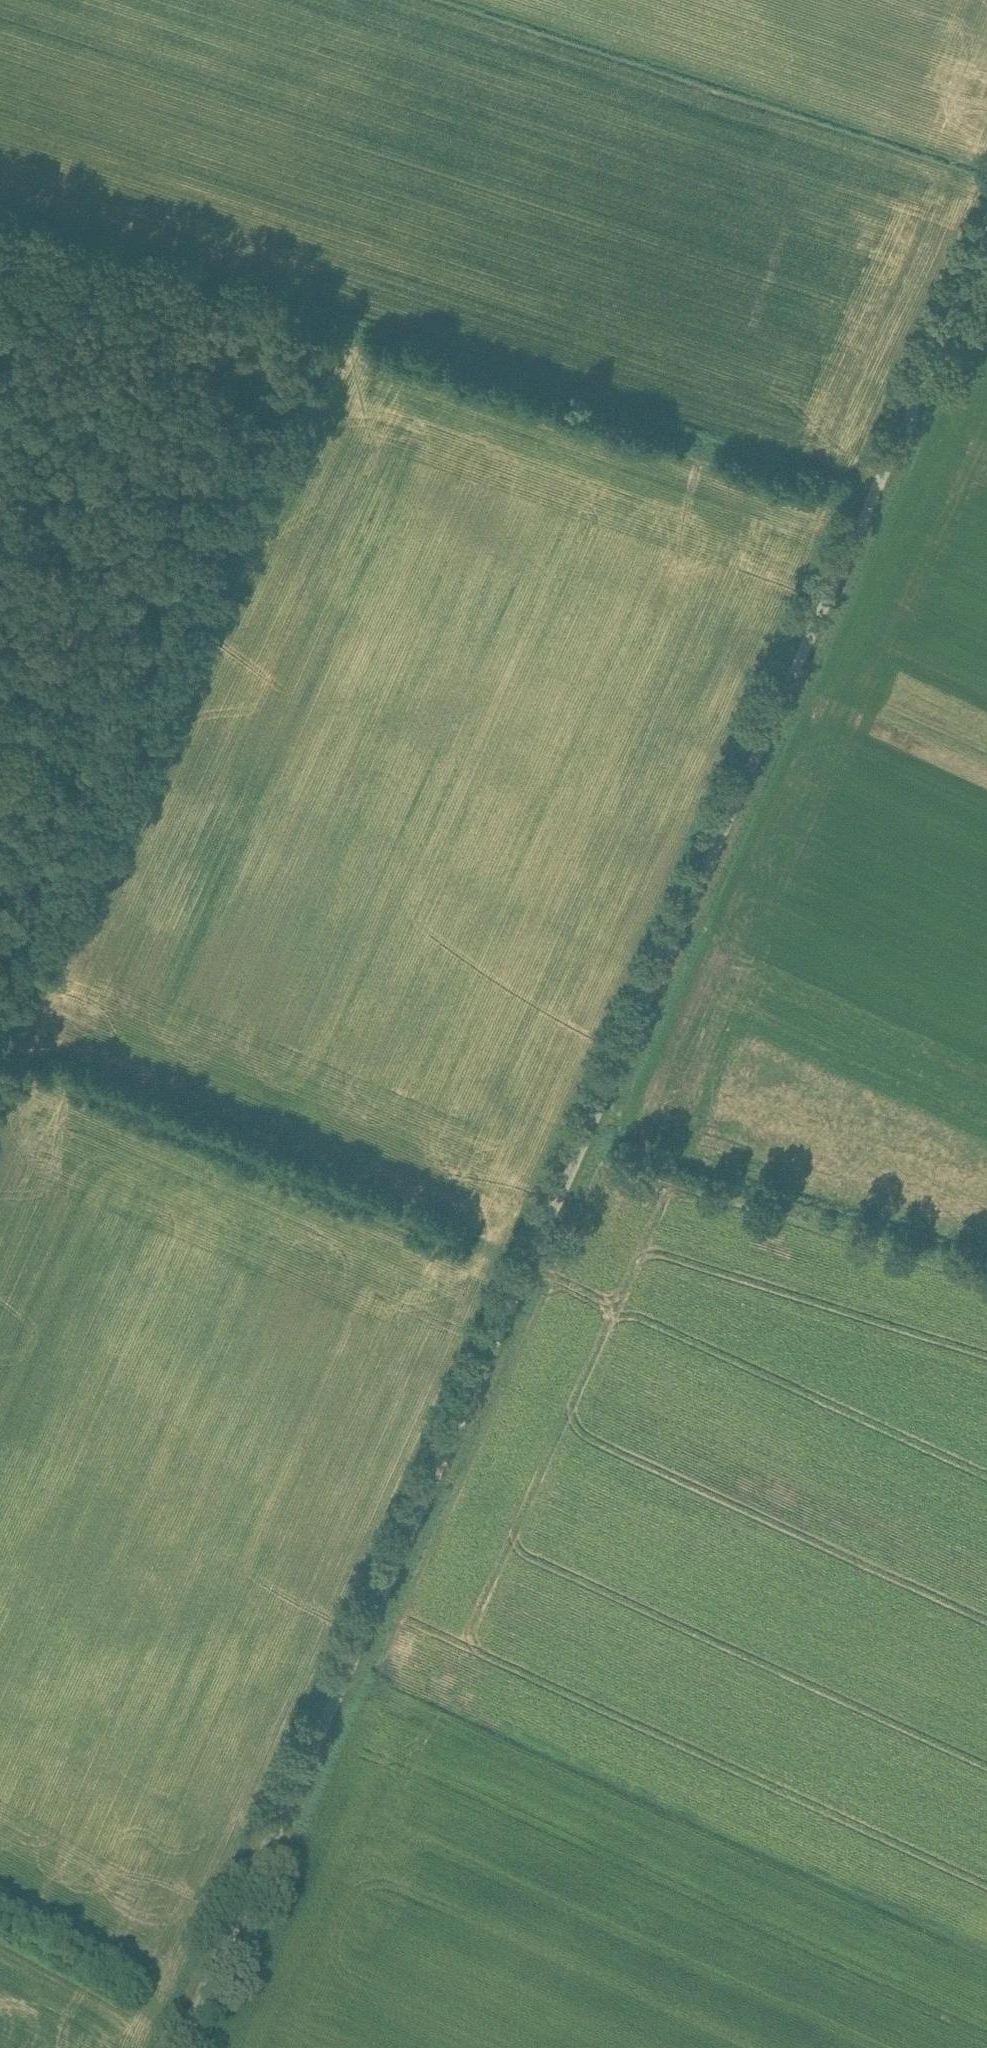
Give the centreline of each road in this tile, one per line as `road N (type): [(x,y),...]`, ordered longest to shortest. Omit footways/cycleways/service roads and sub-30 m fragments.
road 1 (unclassified): [(181,2047),(986,227)]

